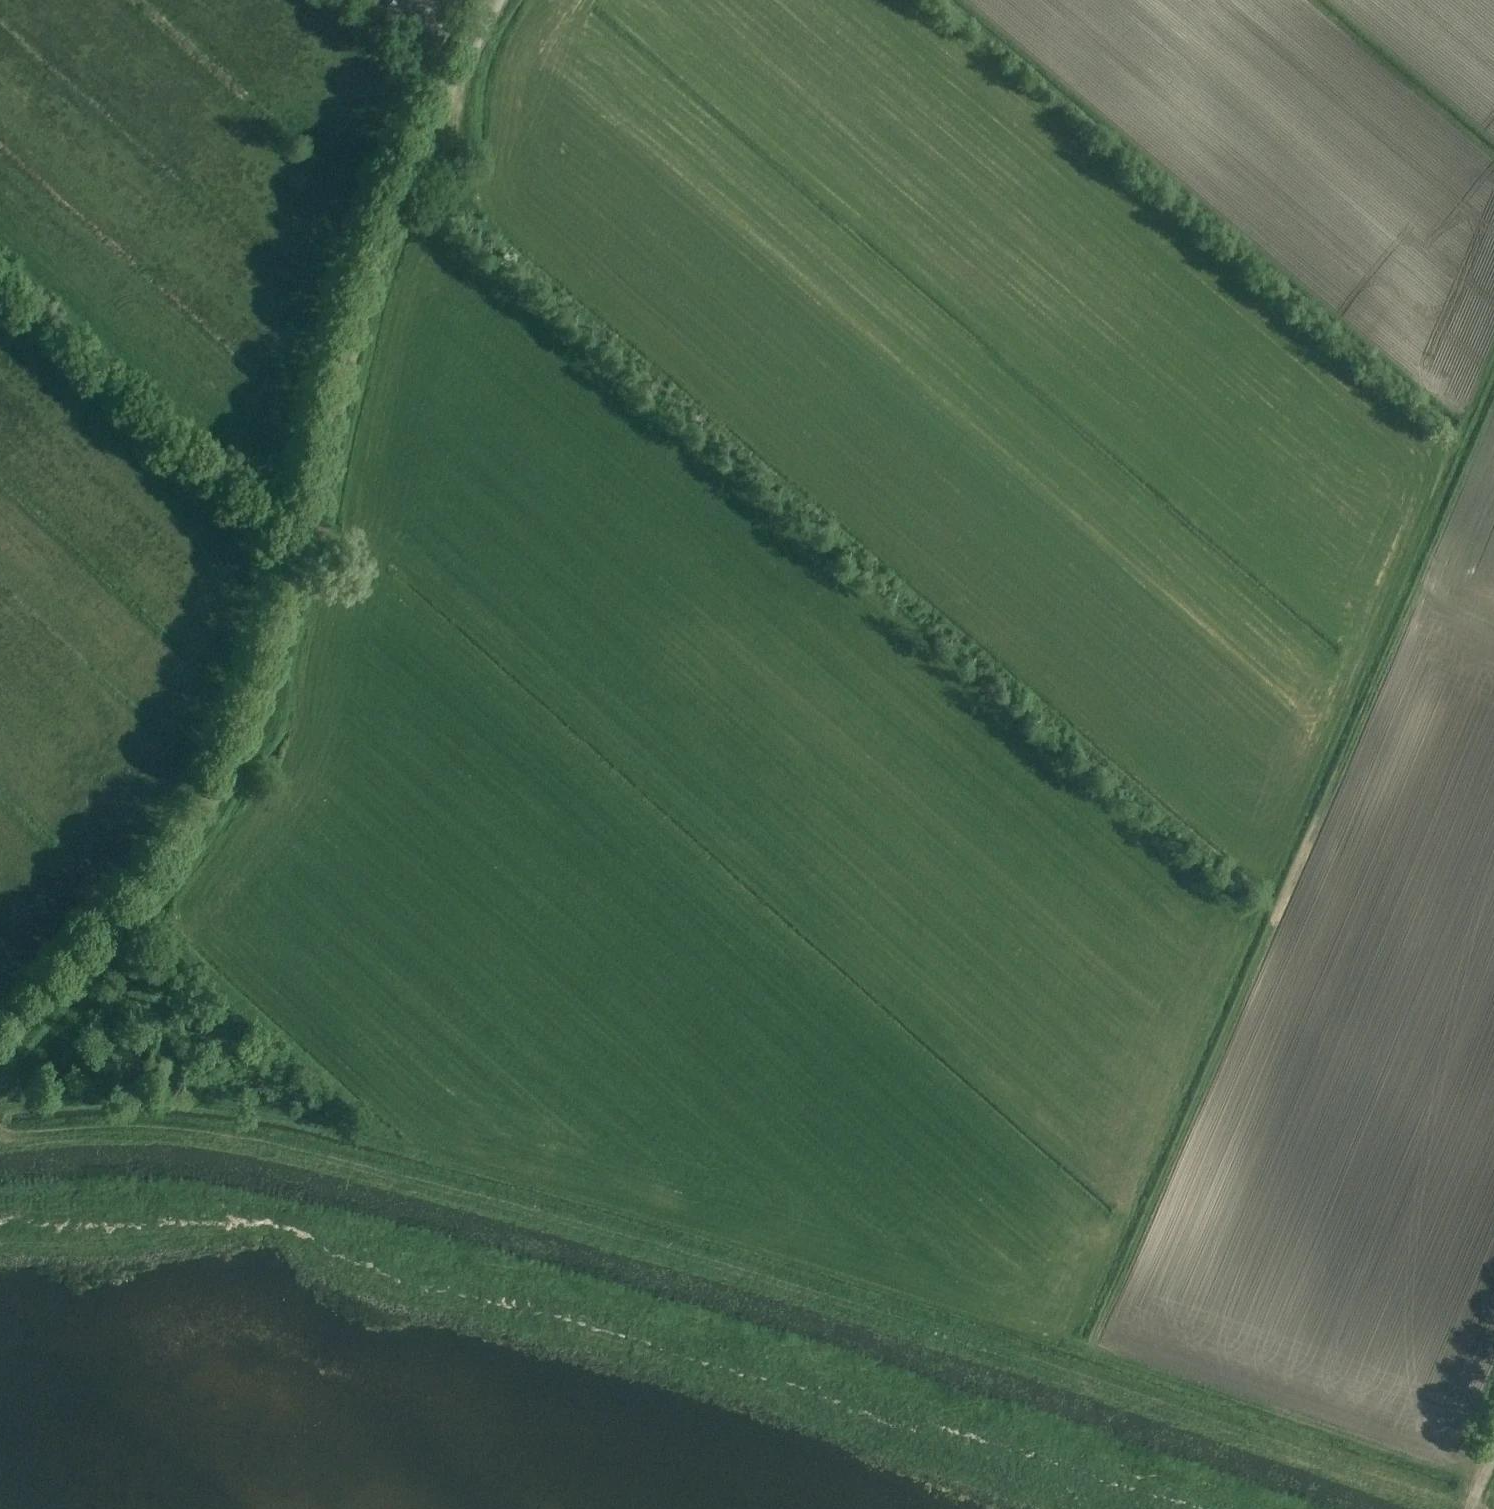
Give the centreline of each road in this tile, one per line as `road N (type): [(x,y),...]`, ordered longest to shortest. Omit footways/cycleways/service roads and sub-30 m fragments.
road 1 (unclassified): [(0,1041),(166,865),(256,709),(381,232),(433,109),(495,0)]

